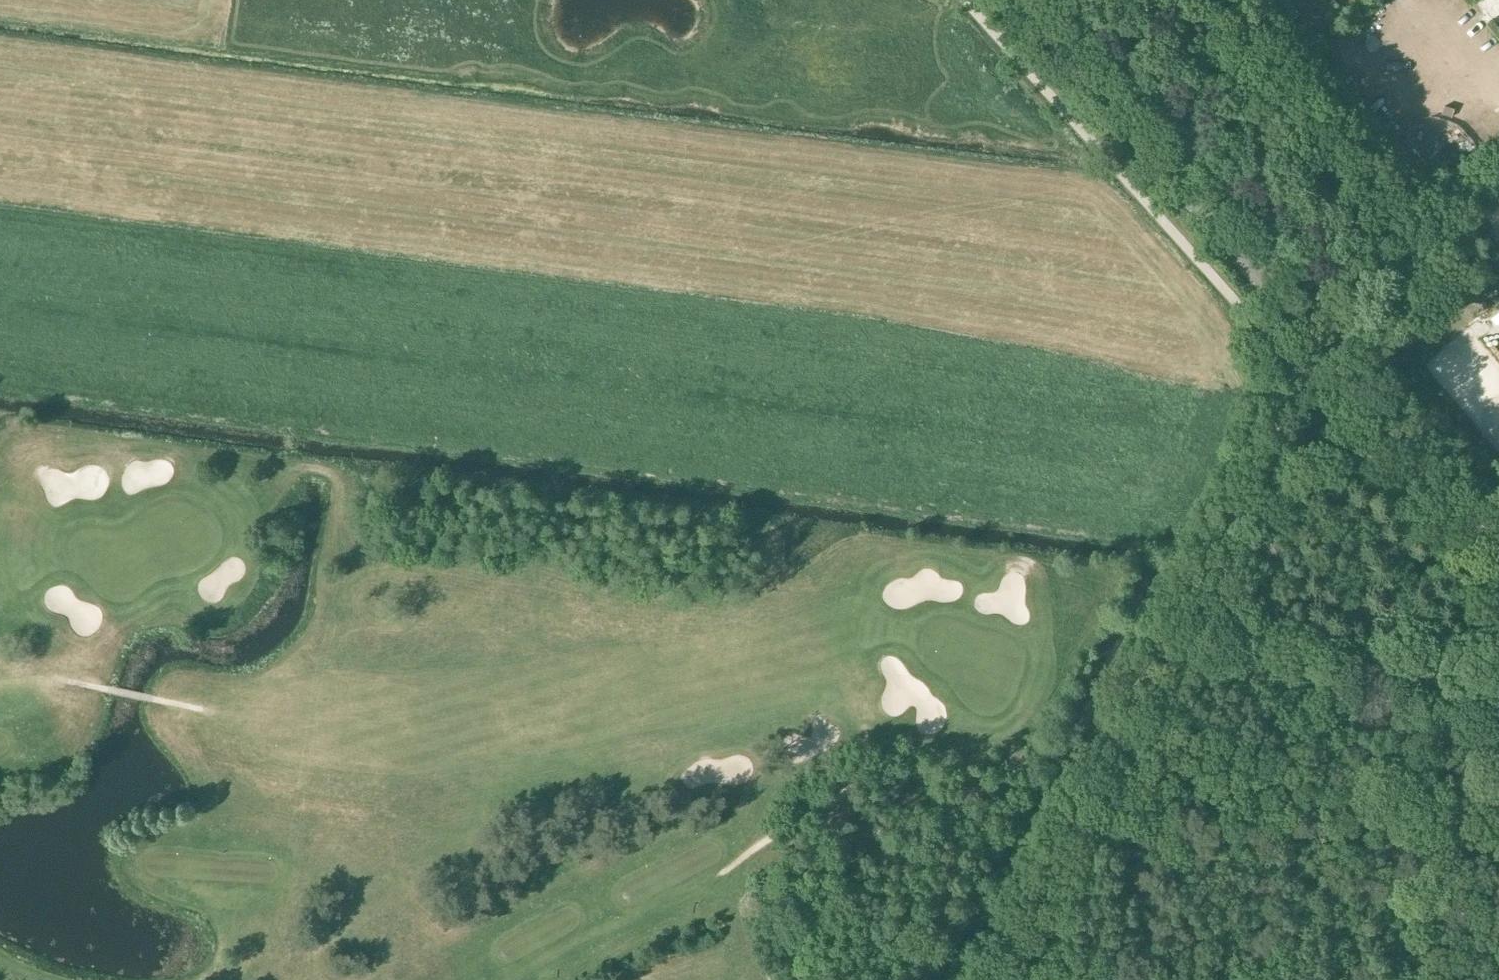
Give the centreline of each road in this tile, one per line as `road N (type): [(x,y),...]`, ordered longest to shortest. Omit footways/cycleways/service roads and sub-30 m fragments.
road 1 (tertiary): [(1498,547),(1024,0)]
road 2 (track): [(1300,376),(979,979)]

